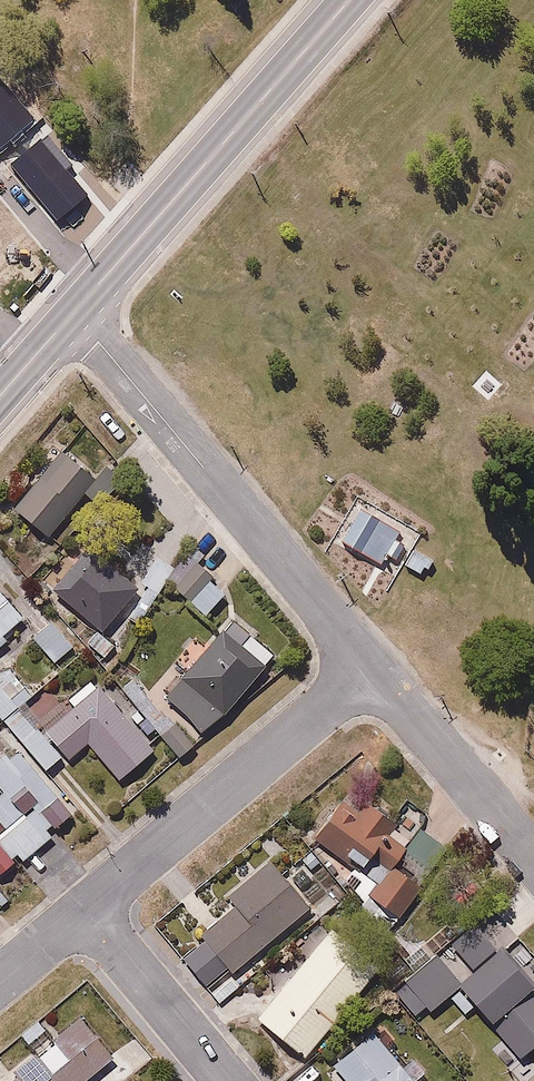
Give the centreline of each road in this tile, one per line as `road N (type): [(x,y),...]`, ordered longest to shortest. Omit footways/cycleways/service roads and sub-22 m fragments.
road 1 (residential): [(70,317),(365,653)]
road 2 (primary): [(348,0),(70,317)]
road 3 (residential): [(83,900),(365,653)]
road 4 (residential): [(365,653),(533,856)]
road 5 (residential): [(83,900),(230,1080)]

